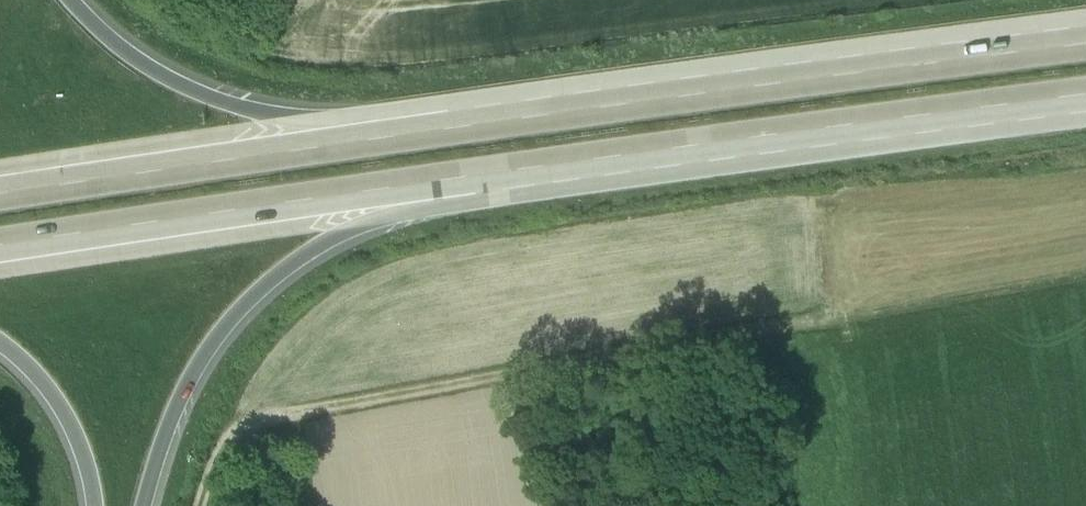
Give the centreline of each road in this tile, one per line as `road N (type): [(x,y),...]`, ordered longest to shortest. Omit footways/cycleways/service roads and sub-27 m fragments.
road 1 (track): [(201,505),(219,447),(248,424),(647,352),(1085,288)]
road 2 (motorway): [(1085,48),(454,130)]
road 3 (motorway): [(472,179),(1085,97)]
road 4 (motorway): [(144,505),(196,370),(243,308),(305,257),(366,222),(472,179)]
road 5 (motorway): [(0,249),(472,179)]
road 6 (motorway): [(454,130),(0,196)]
road 7 (motorway): [(454,130),(292,120),(219,101),(147,68),(69,0)]
road 8 (motorway): [(0,344),(43,382),(75,431),(95,505)]

